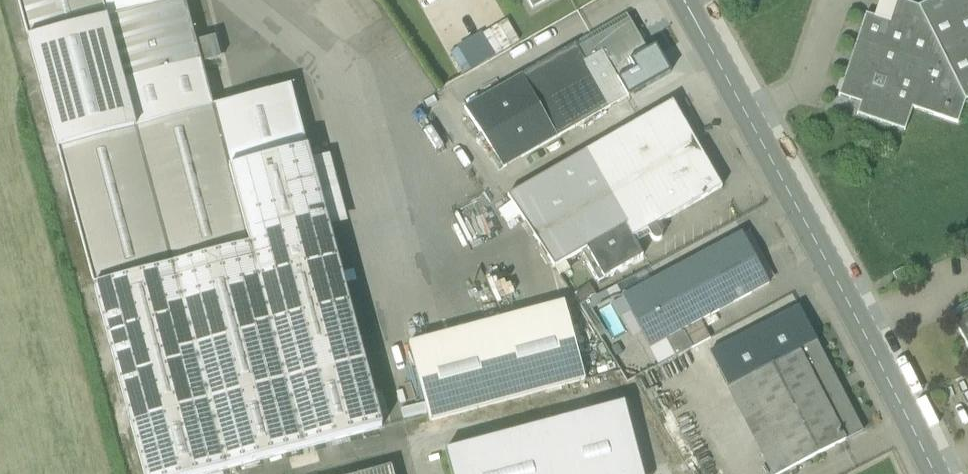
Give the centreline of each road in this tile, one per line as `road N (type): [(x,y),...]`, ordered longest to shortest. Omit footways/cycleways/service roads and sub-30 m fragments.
road 1 (tertiary): [(937,473),(683,0)]

